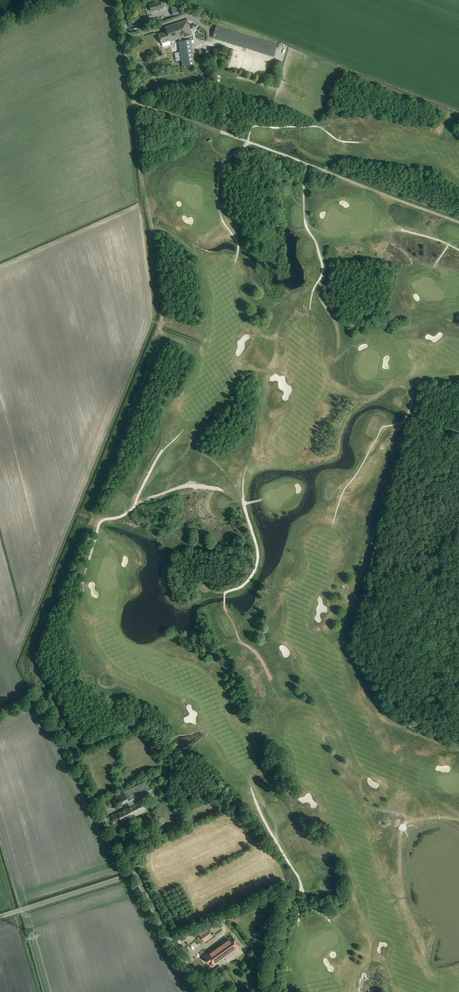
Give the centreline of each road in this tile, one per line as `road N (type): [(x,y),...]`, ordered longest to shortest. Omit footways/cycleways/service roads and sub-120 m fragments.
road 1 (track): [(125,38),(134,102),(458,222)]
road 2 (track): [(134,102),(161,322)]
road 3 (unclassified): [(134,874),(0,917)]
road 4 (unclassified): [(207,991),(134,874)]

